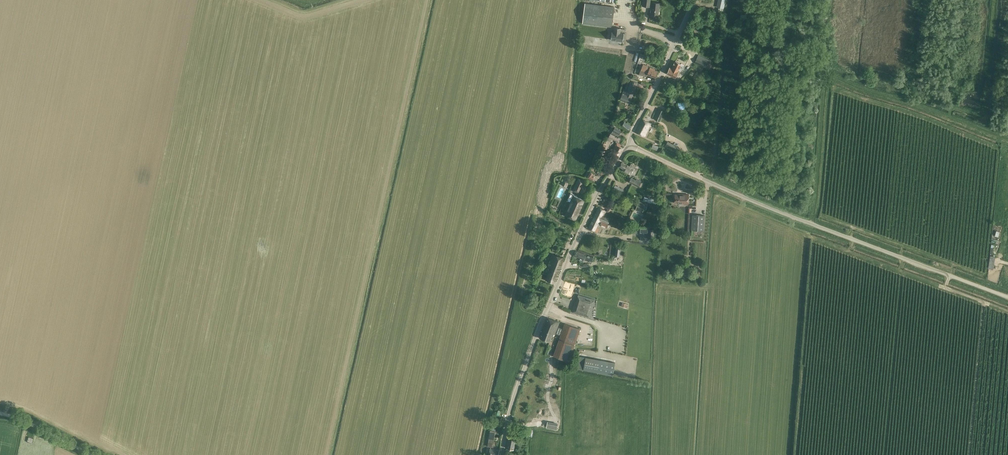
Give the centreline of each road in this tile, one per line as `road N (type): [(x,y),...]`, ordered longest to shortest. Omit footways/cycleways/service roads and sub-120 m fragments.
road 1 (unclassified): [(1007,297),(759,204),(629,145)]
road 2 (tertiary): [(502,454),(542,319),(629,145)]
road 3 (tertiary): [(629,145),(694,0)]

